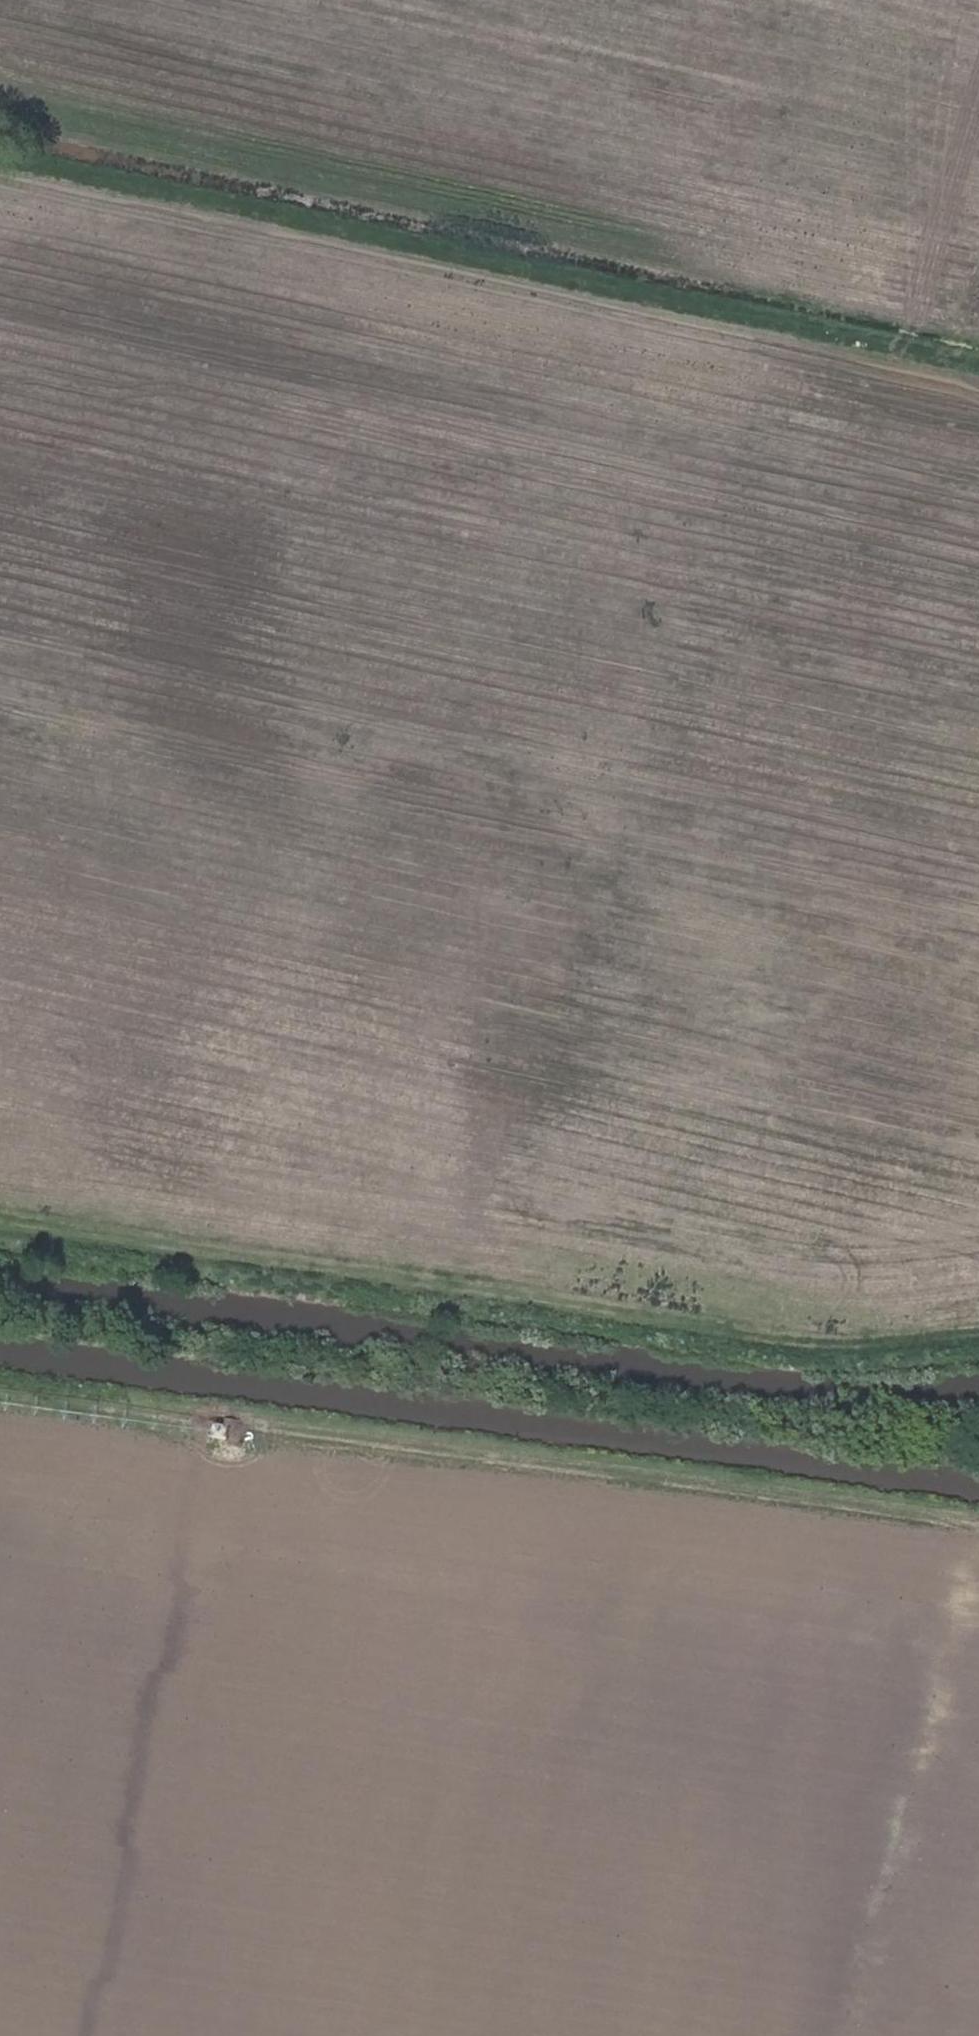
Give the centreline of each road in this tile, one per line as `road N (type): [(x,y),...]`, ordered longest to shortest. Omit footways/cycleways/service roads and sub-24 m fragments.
road 1 (track): [(0,1387),(978,1519)]

